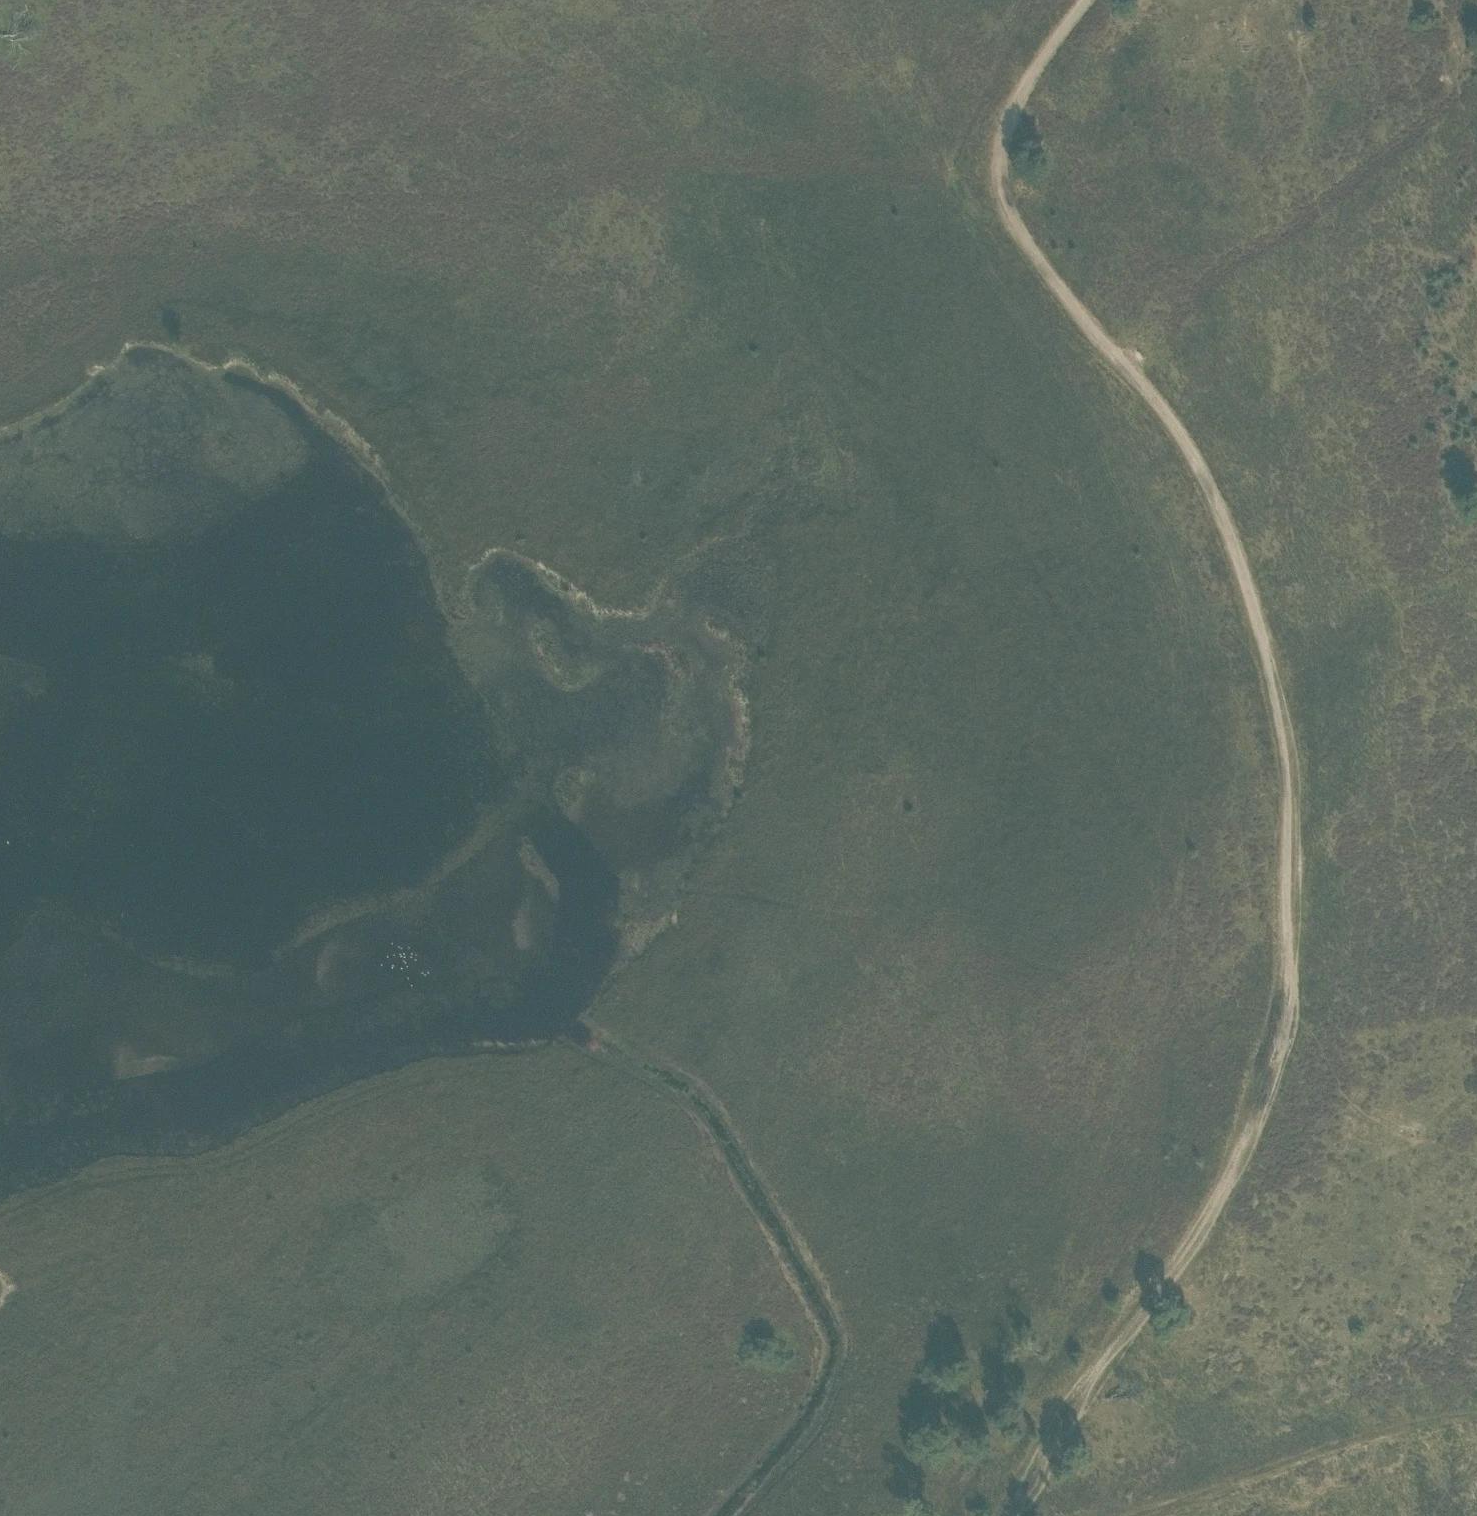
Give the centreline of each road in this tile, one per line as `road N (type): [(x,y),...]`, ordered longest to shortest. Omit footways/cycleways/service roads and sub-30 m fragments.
road 1 (track): [(1088,0),(1026,88),(996,165),(997,191),(1019,237),(1175,428),(1221,523),(1283,737),(1280,1023),(1215,1204),(1098,1363),(1004,1515)]

